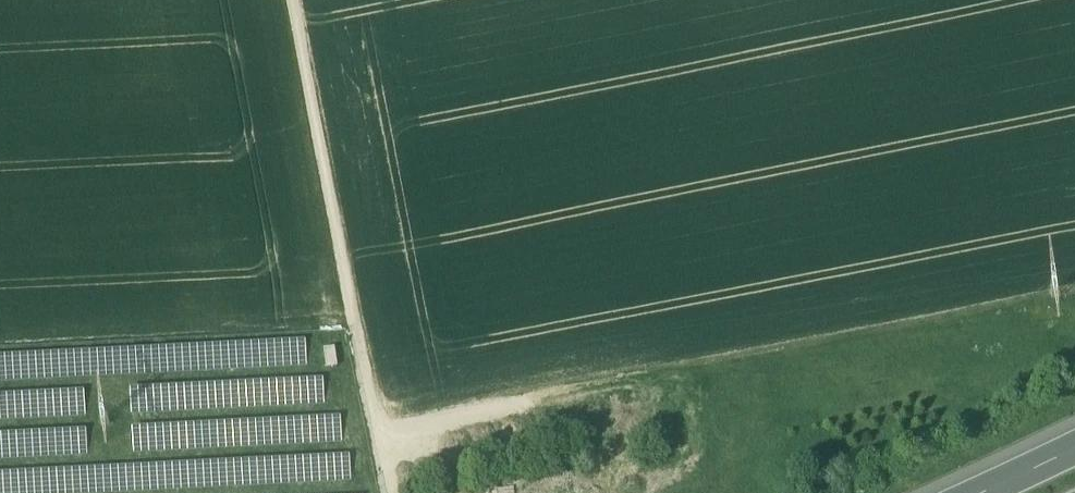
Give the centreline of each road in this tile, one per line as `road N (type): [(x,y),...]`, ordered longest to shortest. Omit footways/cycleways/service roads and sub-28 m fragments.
road 1 (track): [(710,398),(391,435)]
road 2 (track): [(307,0),(362,295)]
road 3 (track): [(401,492),(362,295)]

